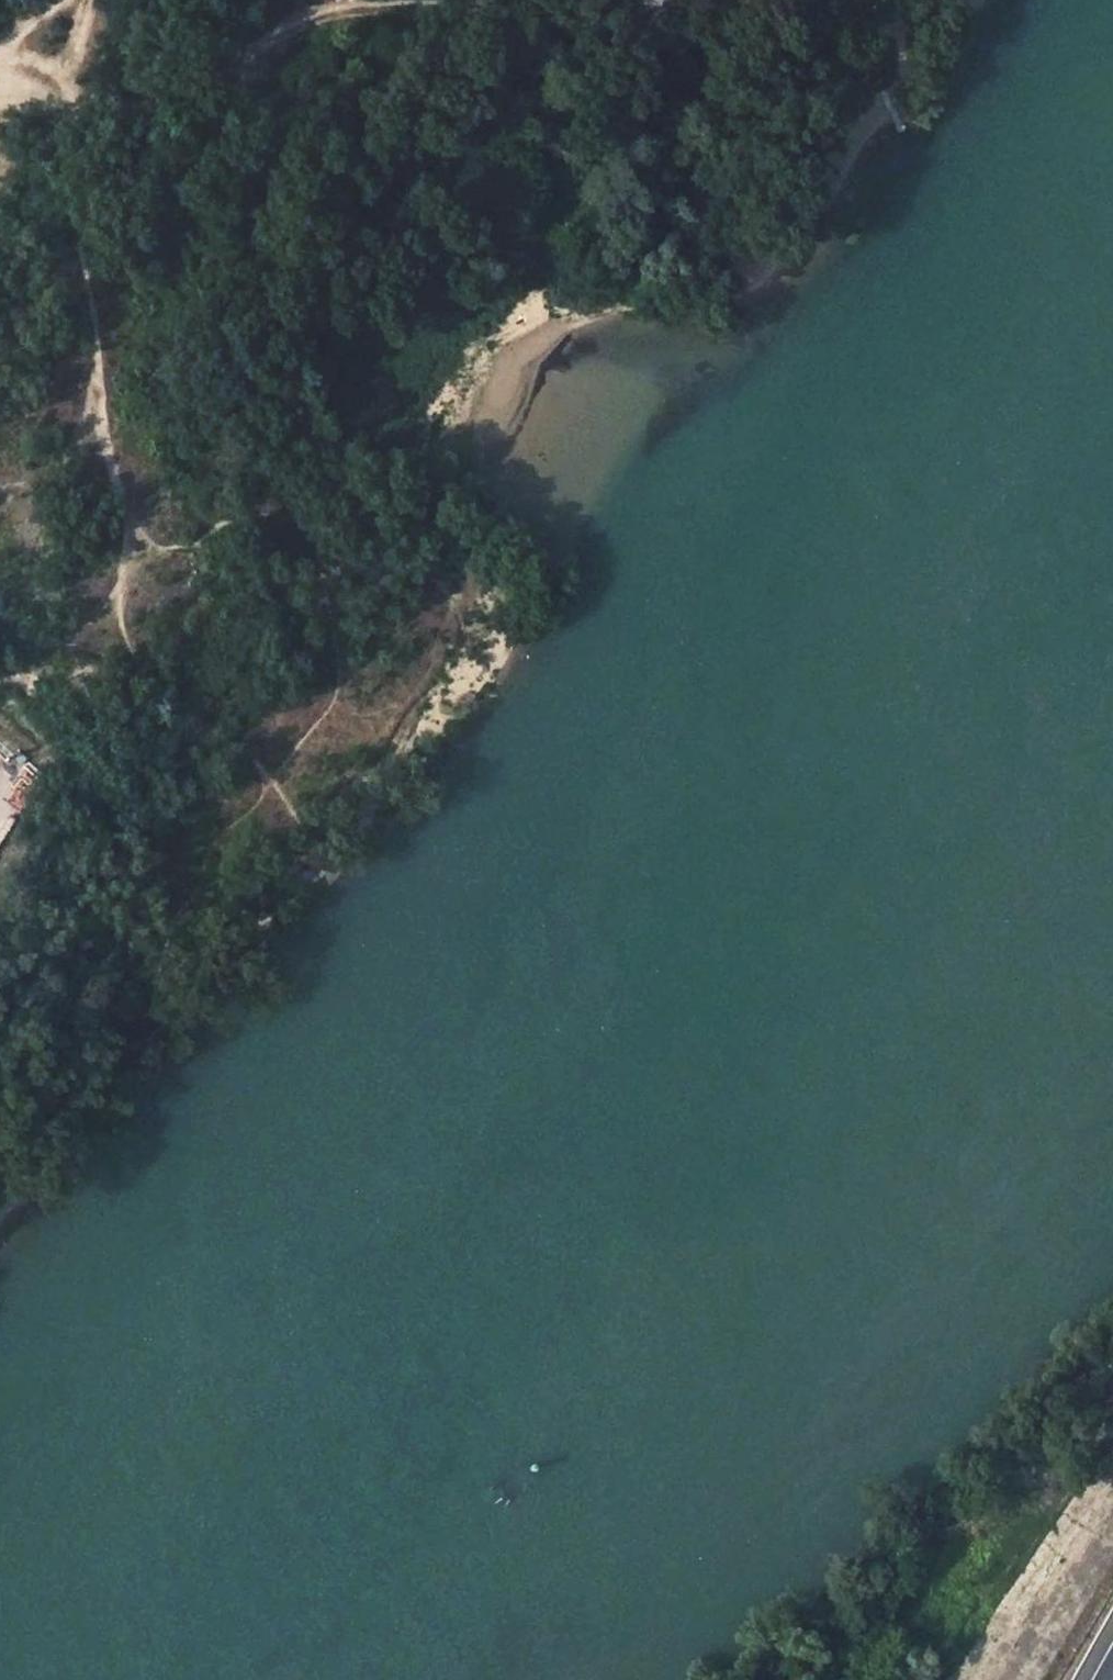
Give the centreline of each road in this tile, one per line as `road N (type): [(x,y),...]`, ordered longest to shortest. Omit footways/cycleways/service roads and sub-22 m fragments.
road 1 (track): [(339,0),(283,24),(229,66),(137,101),(73,102),(0,64)]

